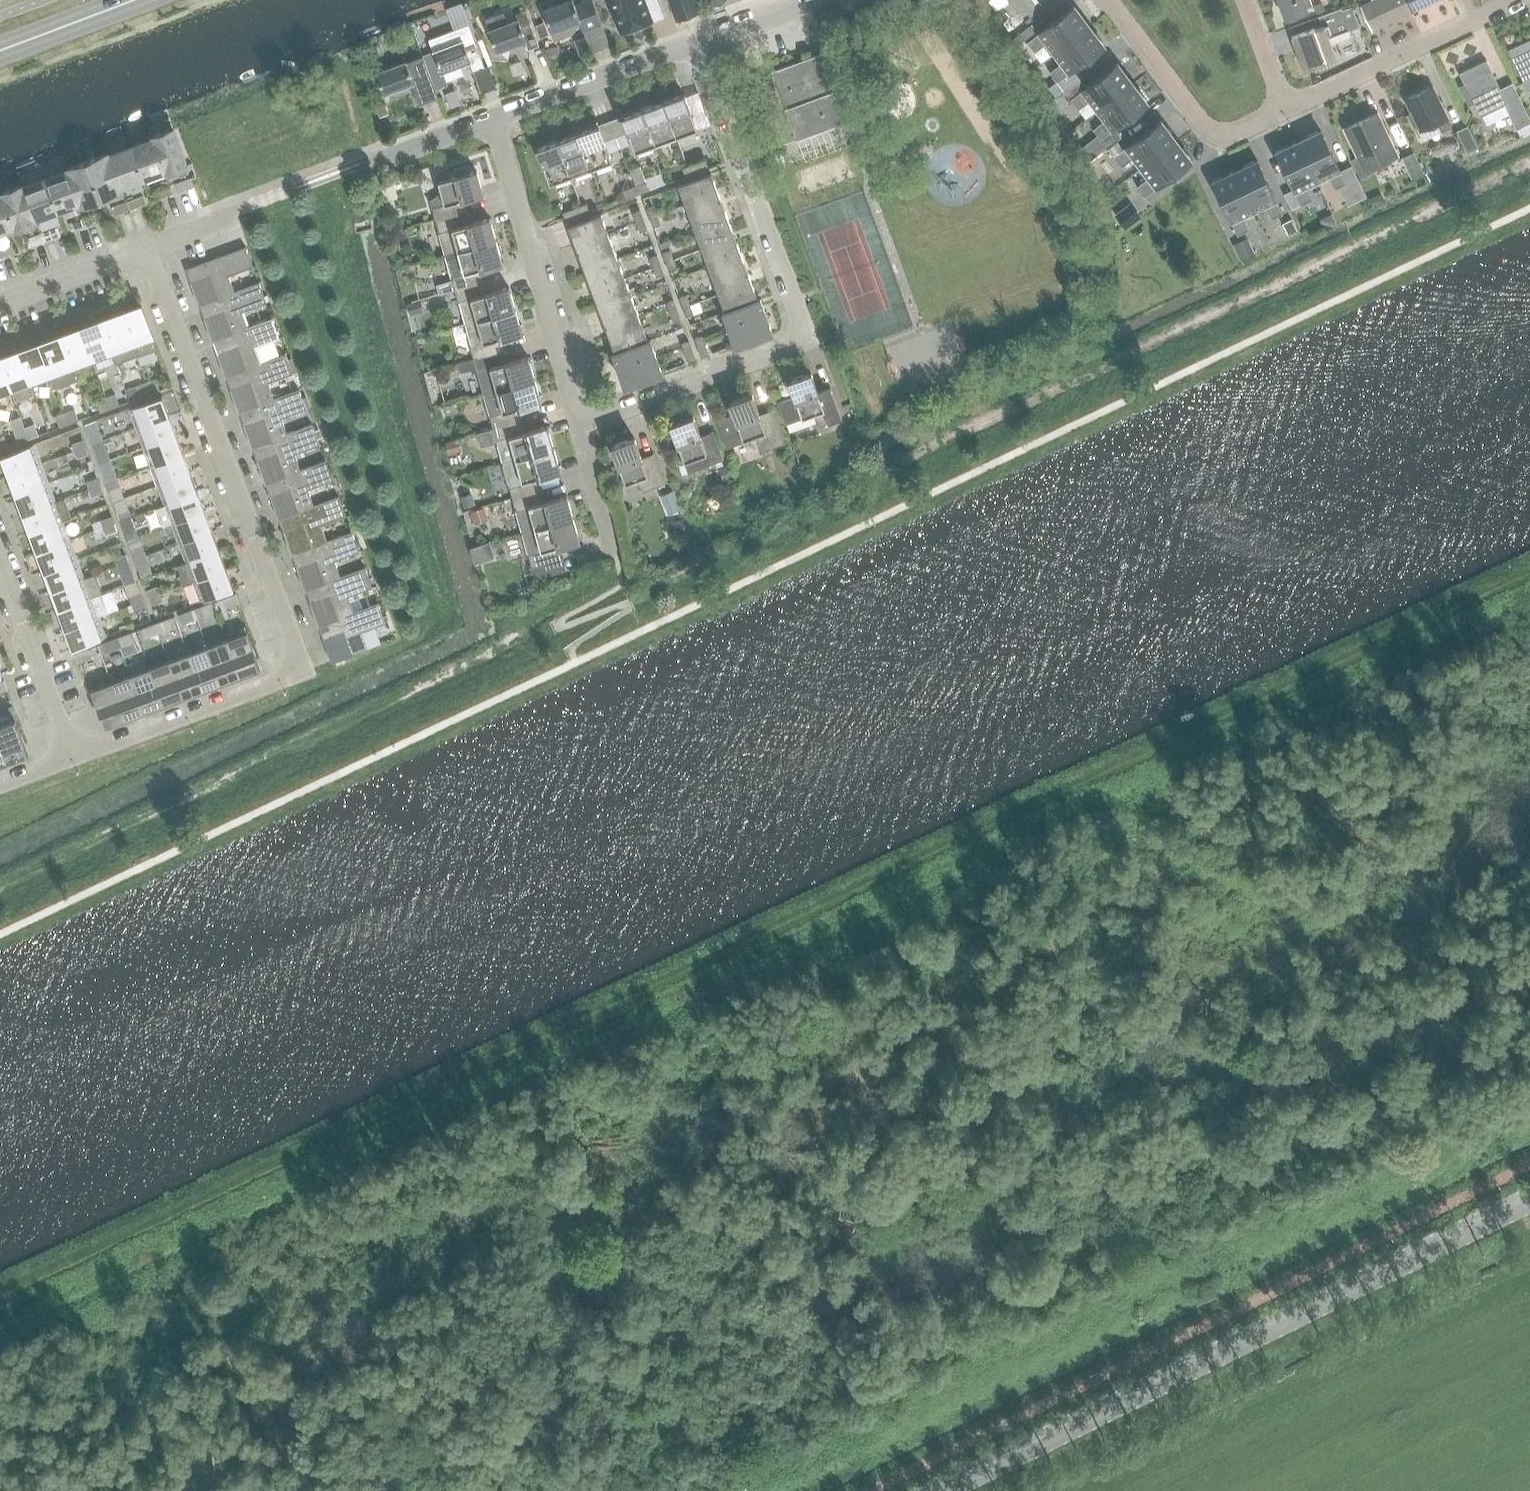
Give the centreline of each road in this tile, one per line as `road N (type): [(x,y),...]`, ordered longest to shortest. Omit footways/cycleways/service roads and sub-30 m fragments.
road 1 (track): [(0,1295),(1529,573)]
road 2 (residential): [(73,760),(286,676),(295,659),(148,252)]
road 3 (tertiary): [(942,1490),(1529,1200)]
road 4 (residential): [(702,43),(797,318),(794,336),(781,350),(575,429)]
road 5 (residential): [(575,429),(497,119)]
road 6 (residential): [(1284,115),(1520,0)]
road 7 (residential): [(1284,115),(1221,144),(1204,139),(1108,0)]
road 8 (residential): [(497,119),(702,43)]
road 9 (residential): [(73,760),(0,563)]
road 10 (residential): [(0,307),(148,252)]
road 11 (residential): [(614,558),(575,429)]
road 12 (primary): [(0,47),(124,0)]
road 13 (residential): [(1240,0),(1284,115)]
road 14 (residential): [(380,157),(497,119)]
road 15 (residential): [(702,43),(815,0)]

